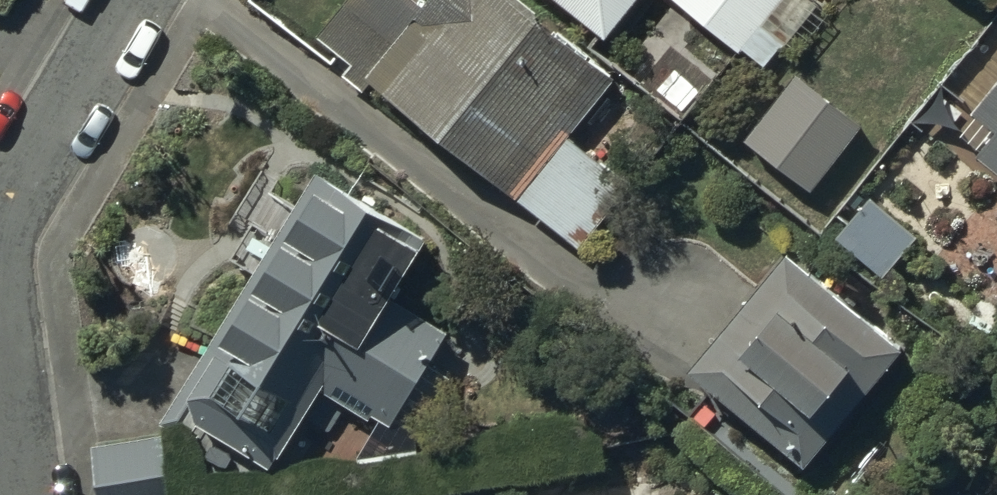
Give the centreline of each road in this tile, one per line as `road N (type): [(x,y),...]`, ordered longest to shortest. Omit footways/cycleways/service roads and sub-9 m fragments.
road 1 (residential): [(134,0),(13,200),(0,251)]
road 2 (residential): [(0,316),(25,494)]

